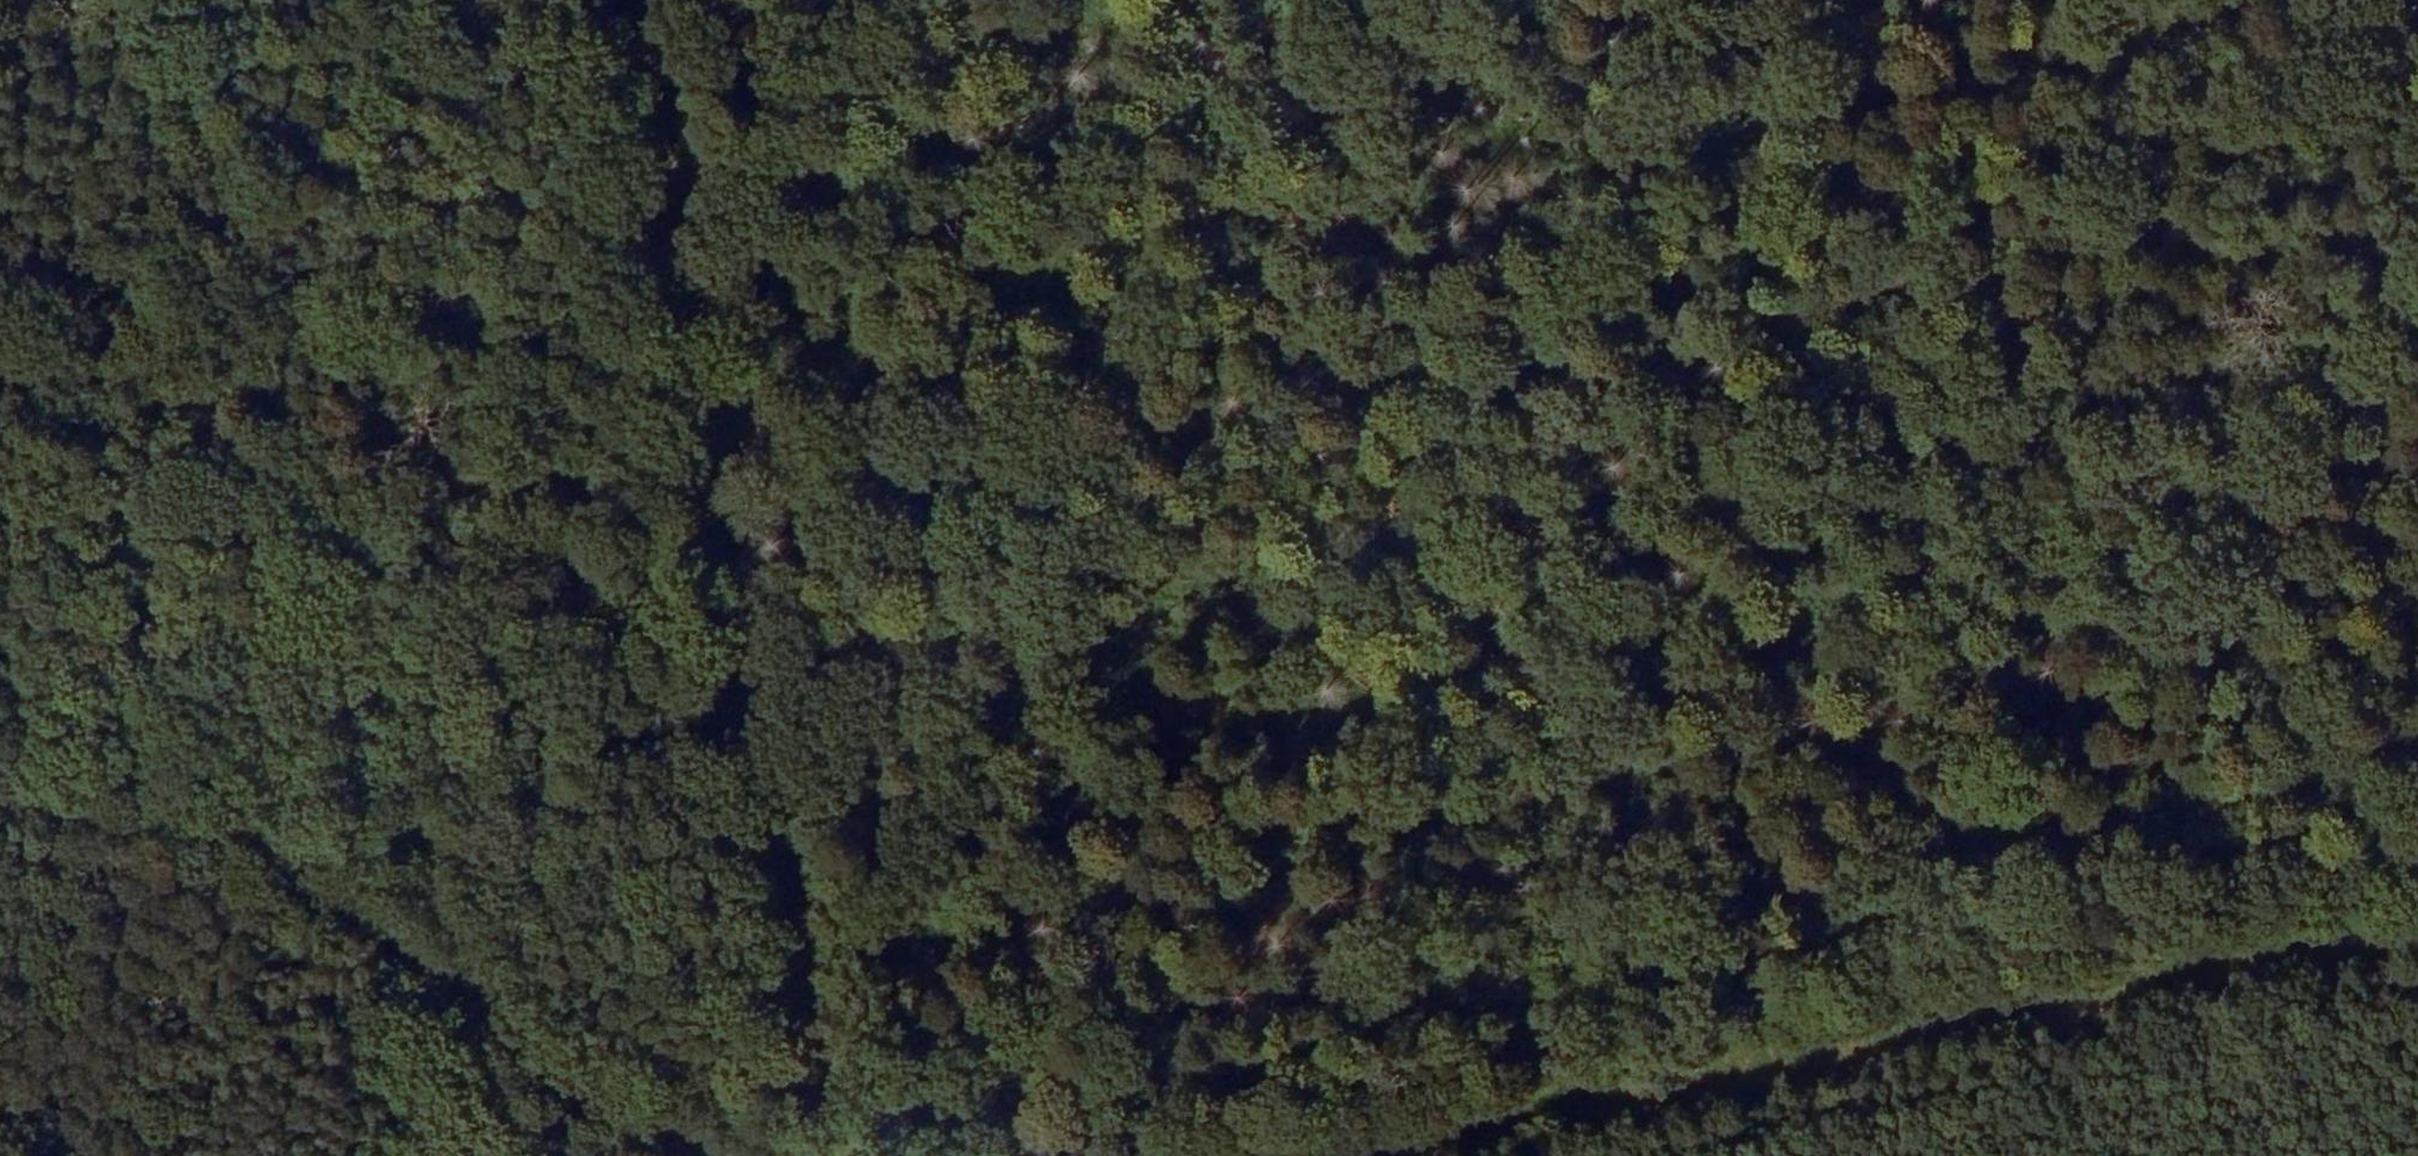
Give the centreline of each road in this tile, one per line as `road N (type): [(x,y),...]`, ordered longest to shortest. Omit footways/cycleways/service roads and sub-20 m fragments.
road 1 (track): [(1422,1155),(2417,942)]
road 2 (track): [(0,662),(702,1155)]

